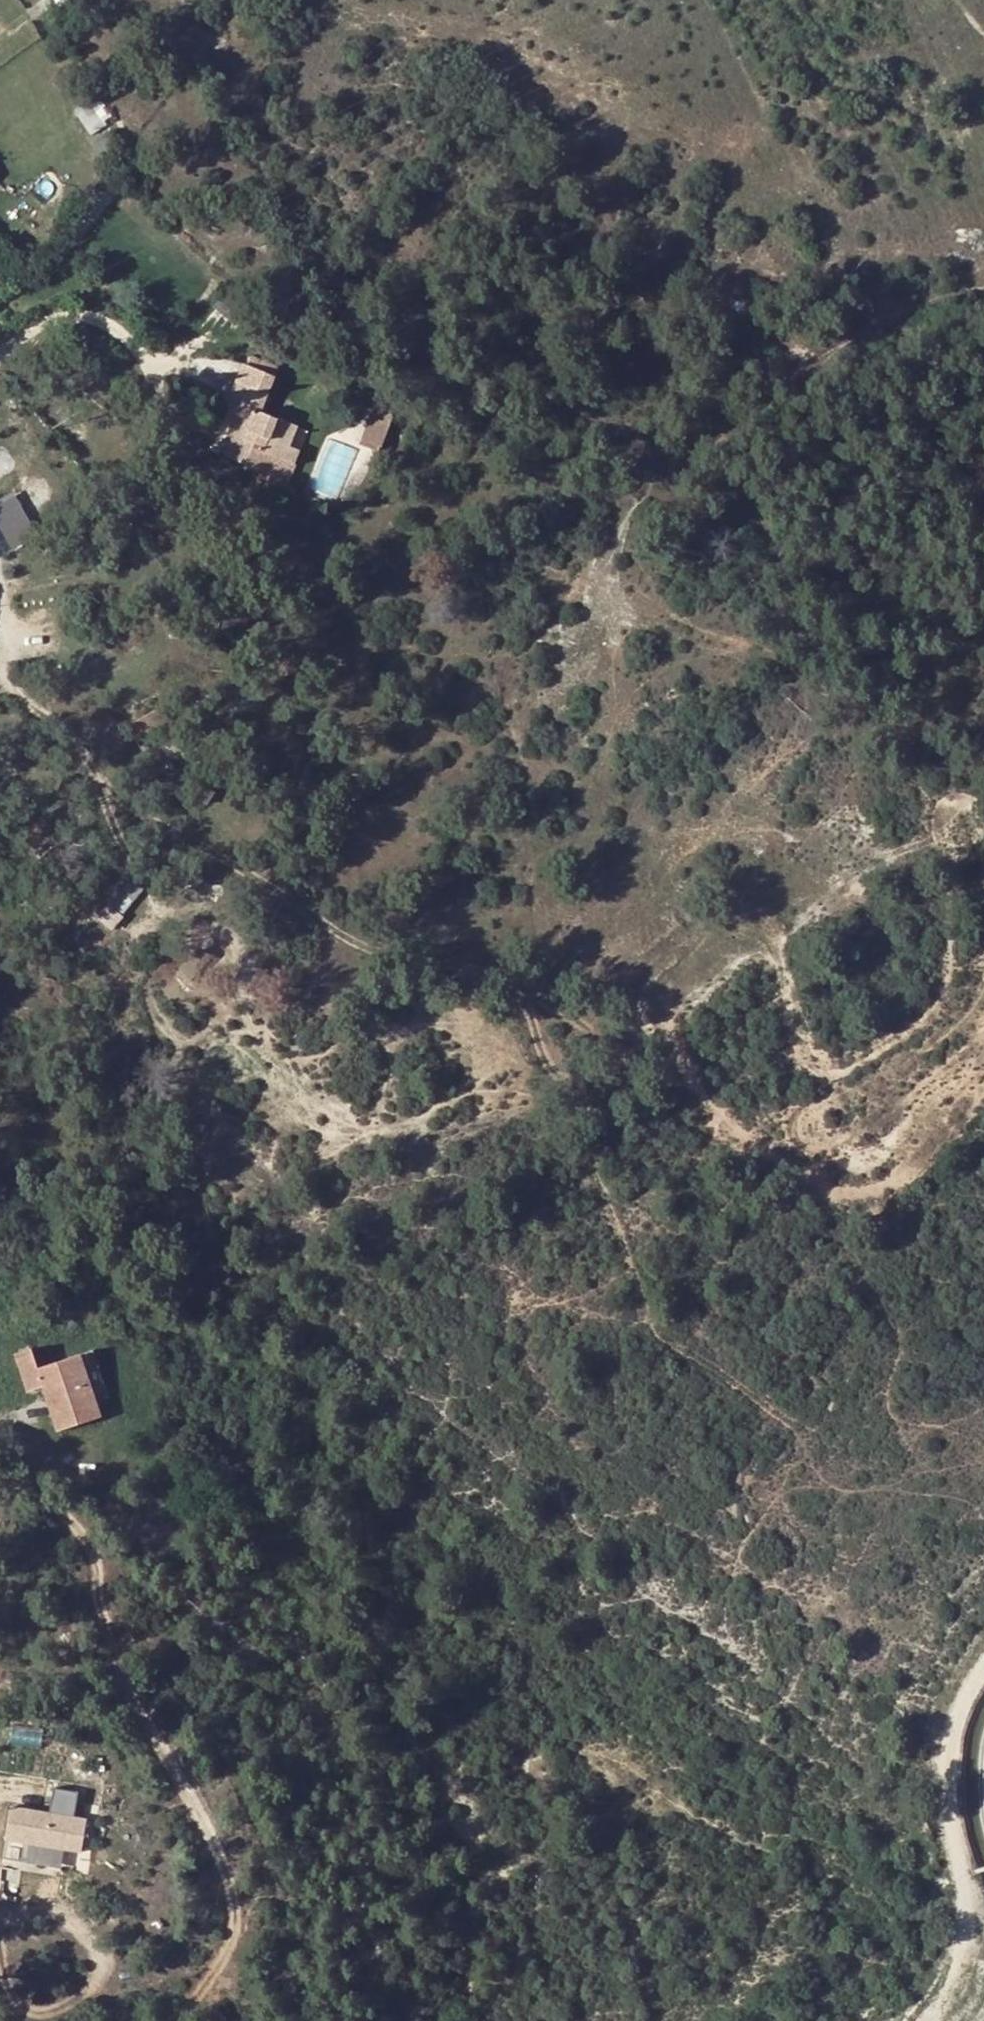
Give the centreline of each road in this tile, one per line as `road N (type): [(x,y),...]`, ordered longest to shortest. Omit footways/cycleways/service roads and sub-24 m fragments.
road 1 (track): [(99,787),(228,856),(360,943),(483,972),(524,991),(653,1317),(675,1346),(809,1431)]

